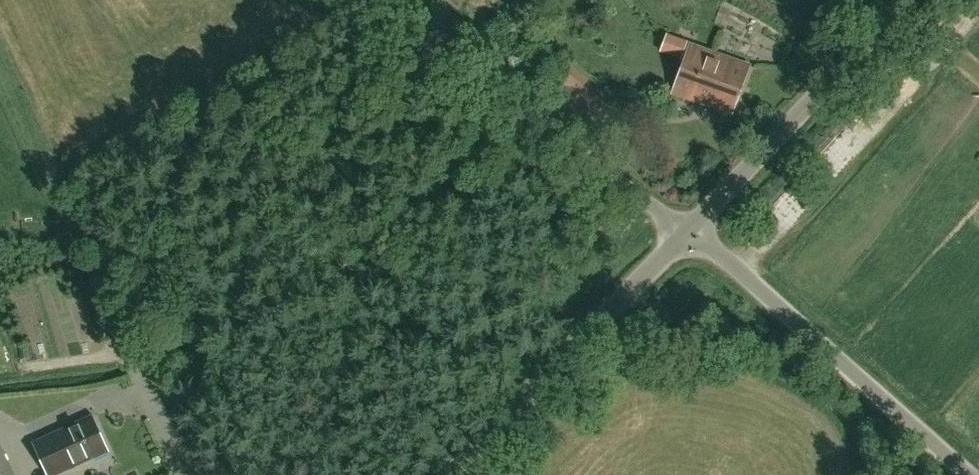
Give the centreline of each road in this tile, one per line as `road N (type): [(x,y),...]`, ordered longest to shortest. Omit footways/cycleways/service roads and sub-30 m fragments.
road 1 (unclassified): [(694,229),(622,186),(381,0)]
road 2 (unclassified): [(961,474),(694,229)]
road 3 (unclassified): [(452,474),(694,229)]
road 4 (unclassified): [(694,229),(899,0)]

